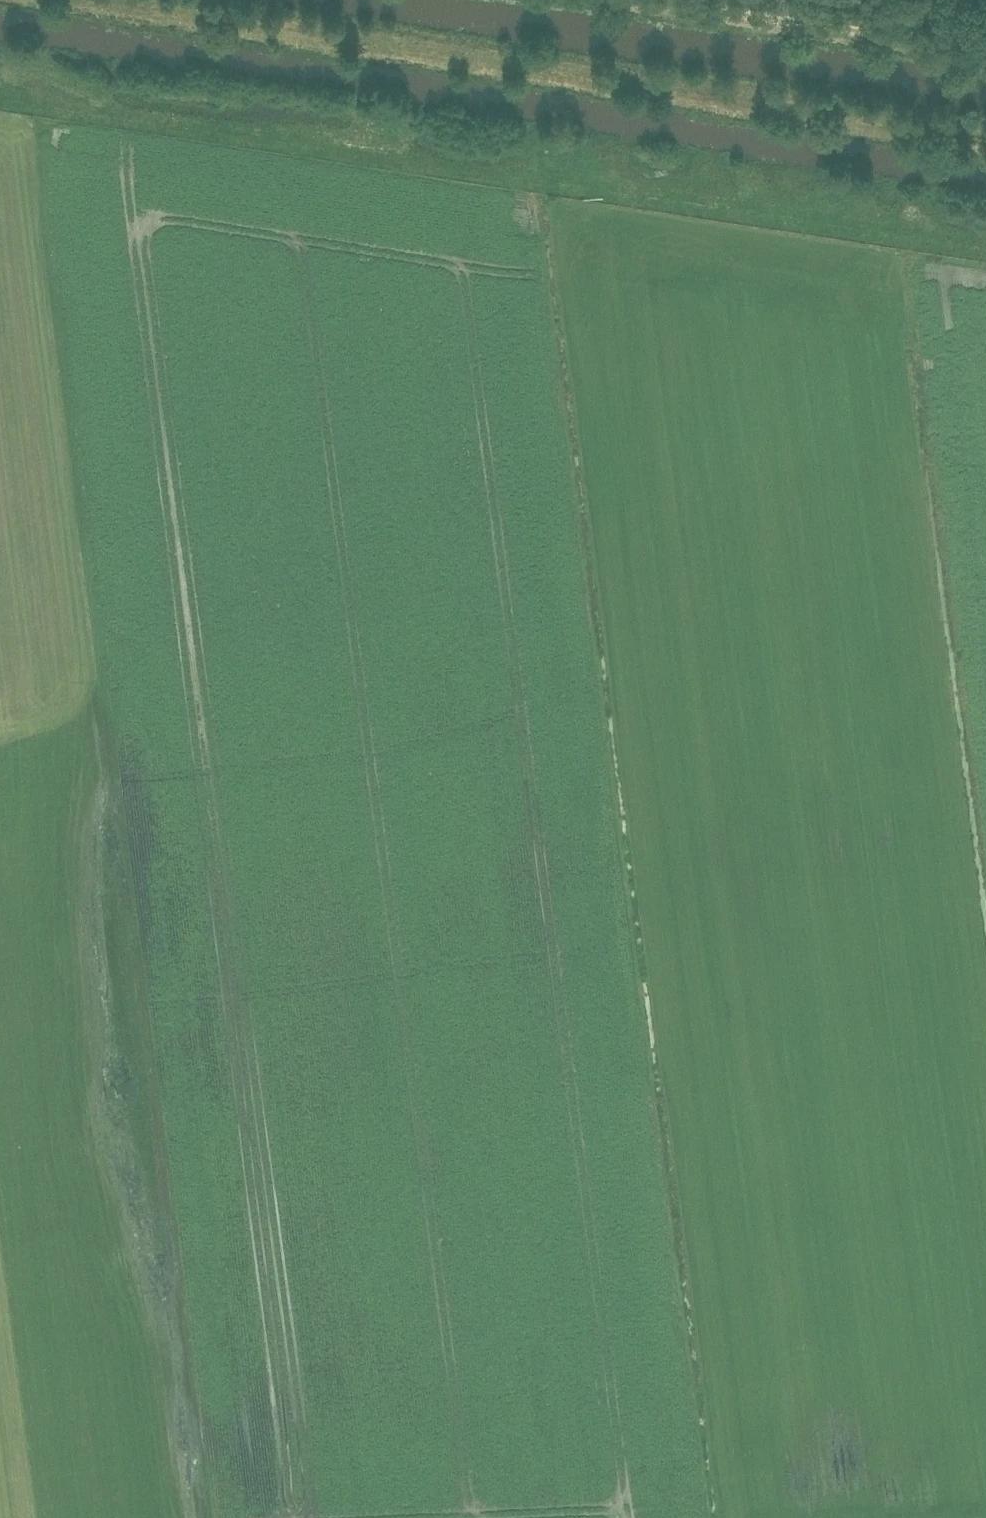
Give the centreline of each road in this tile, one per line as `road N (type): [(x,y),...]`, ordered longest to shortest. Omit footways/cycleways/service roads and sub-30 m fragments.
road 1 (track): [(985,45),(681,0)]

